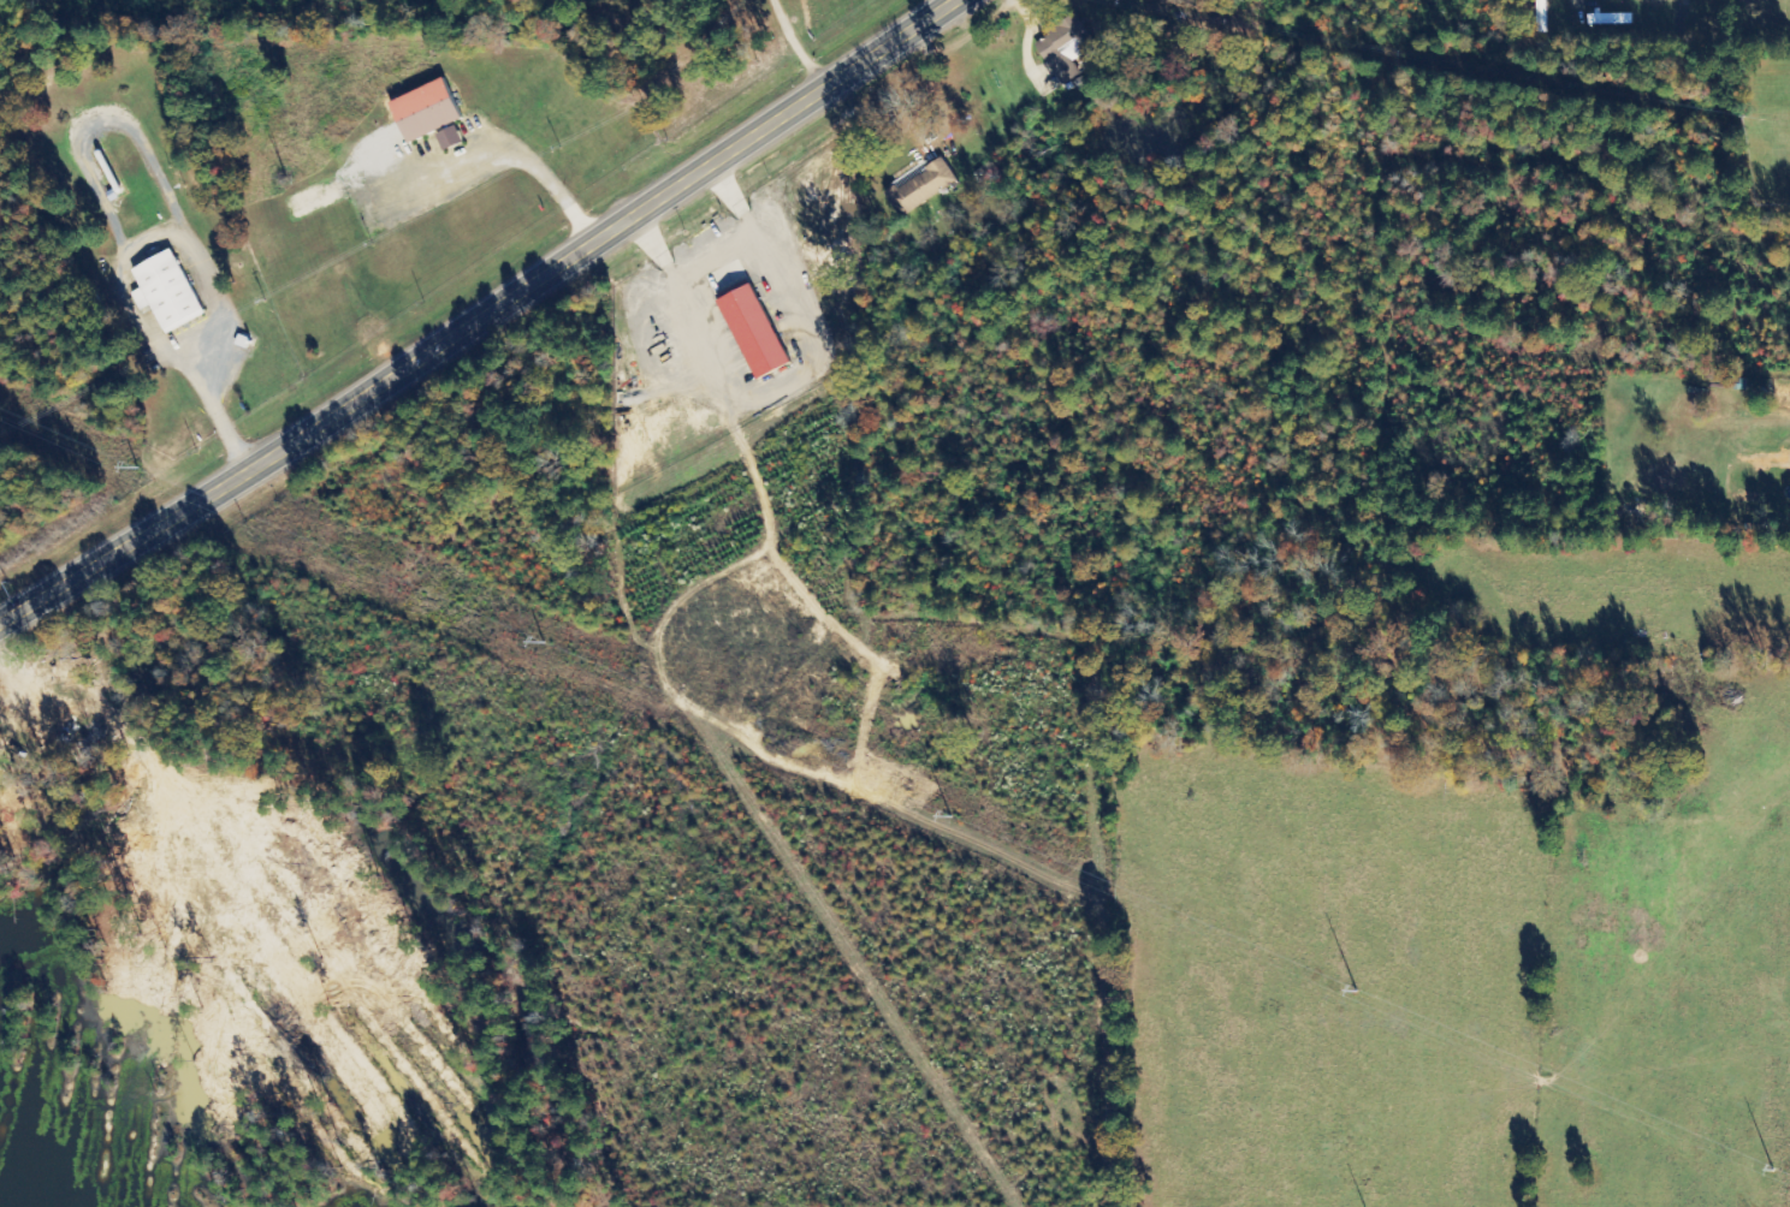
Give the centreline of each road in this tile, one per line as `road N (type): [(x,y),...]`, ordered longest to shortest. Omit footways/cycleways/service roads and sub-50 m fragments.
road 1 (primary): [(173,517),(954,0)]
road 2 (primary): [(0,623),(173,517)]

